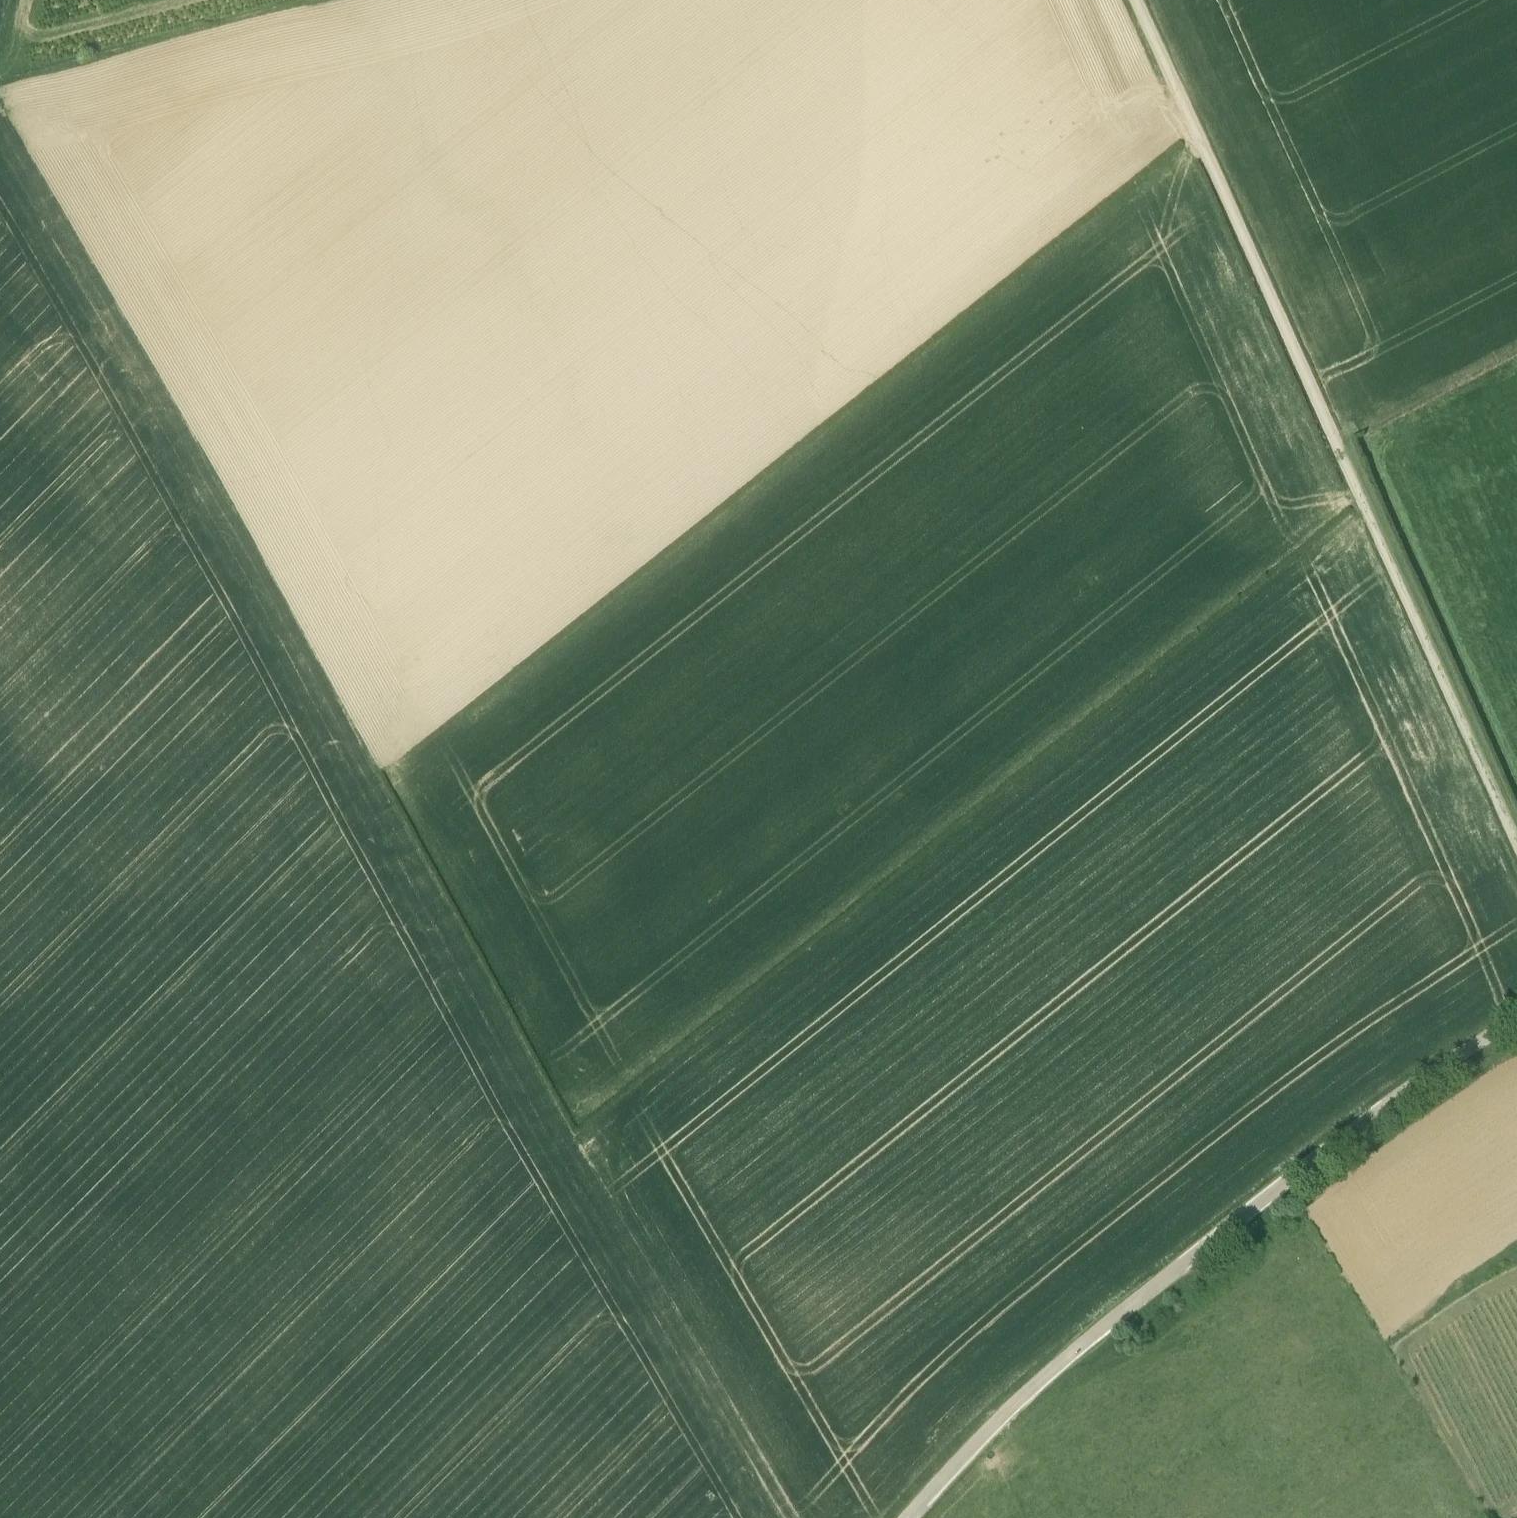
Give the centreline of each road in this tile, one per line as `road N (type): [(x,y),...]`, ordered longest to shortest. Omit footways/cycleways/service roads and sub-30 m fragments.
road 1 (unclassified): [(1516,841),(1137,0)]
road 2 (unclassified): [(907,1517),(1092,1337),(1333,1144),(1516,1020)]

